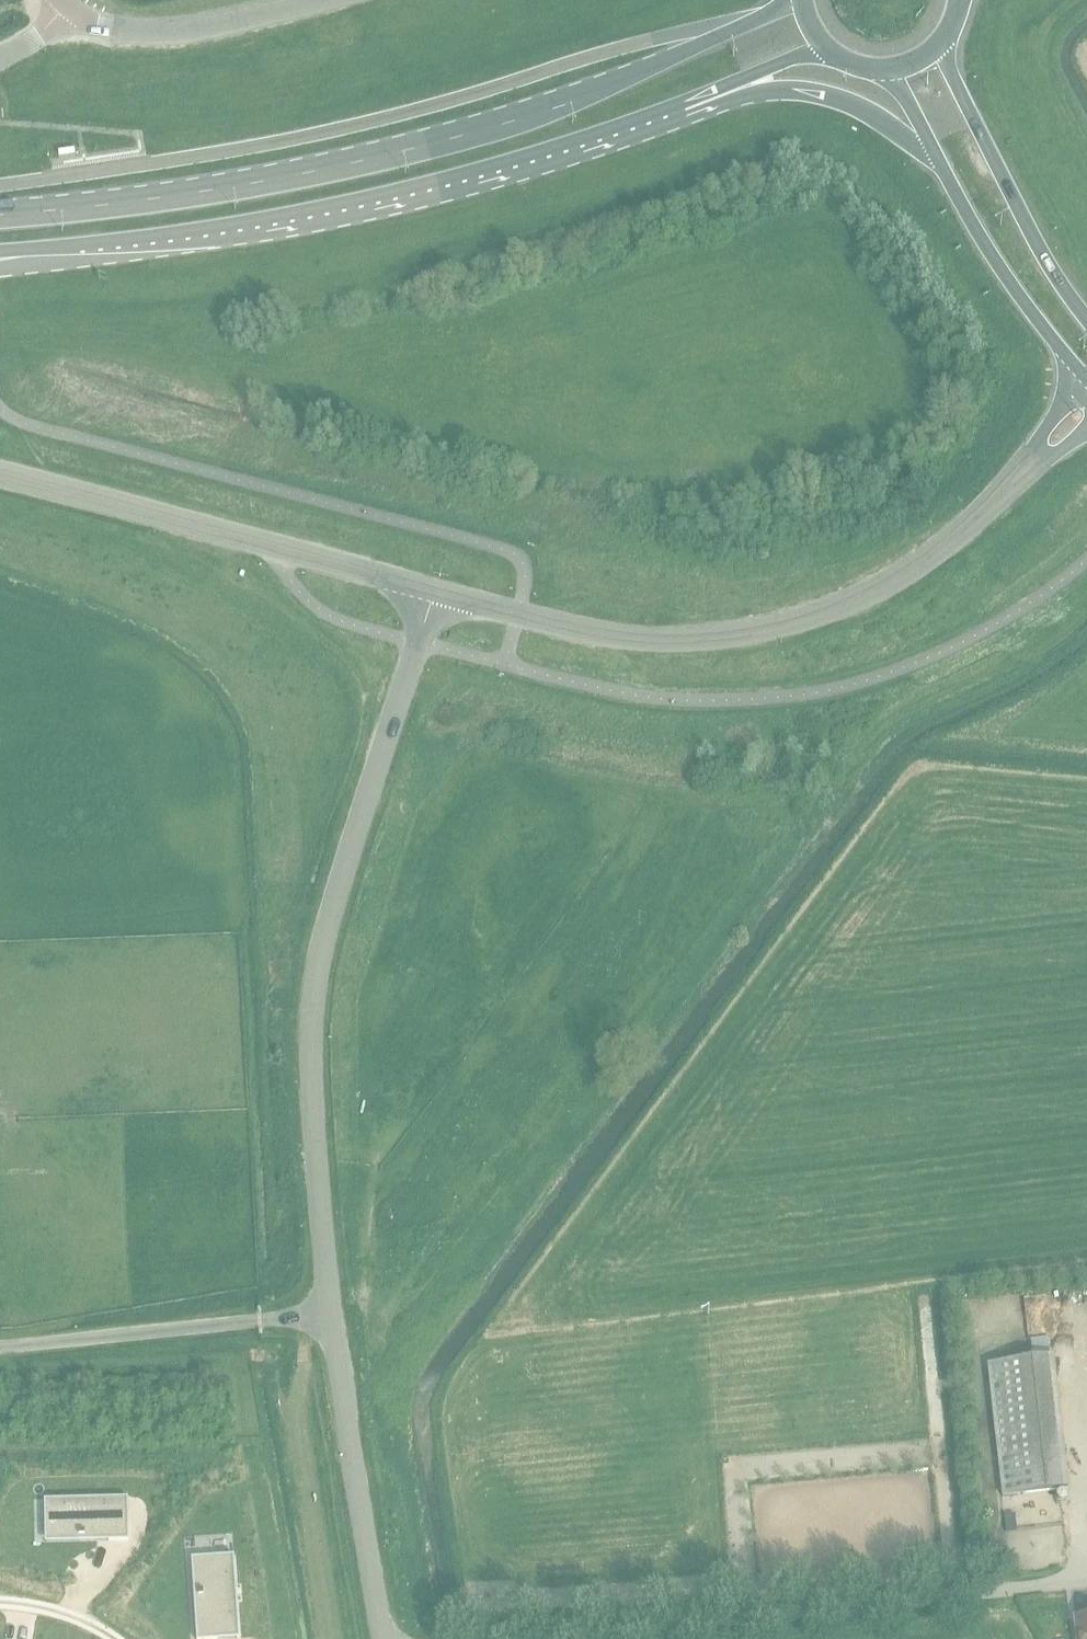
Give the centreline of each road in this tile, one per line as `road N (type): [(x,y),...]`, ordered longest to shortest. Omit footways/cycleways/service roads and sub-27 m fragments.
road 1 (unclassified): [(381,1638),(328,1311),(310,1025),(320,940),(430,590)]
road 2 (primary): [(790,0),(511,120),(258,180),(0,213)]
road 3 (tertiary): [(430,590),(583,631),(651,640),(754,631),(810,617),(918,565),(974,524),(1086,405)]
road 4 (primary): [(0,251),(261,219),(519,159),(674,107)]
road 5 (tertiary): [(430,590),(0,472)]
road 6 (primary): [(1086,323),(1037,248),(940,45)]
road 7 (primary): [(933,152),(1000,273),(1086,381)]
road 8 (primary): [(674,107),(758,89),(814,91),(933,152)]
road 9 (unclassified): [(280,0),(140,34),(94,25),(68,6)]
road 10 (primary): [(674,107),(821,45)]

